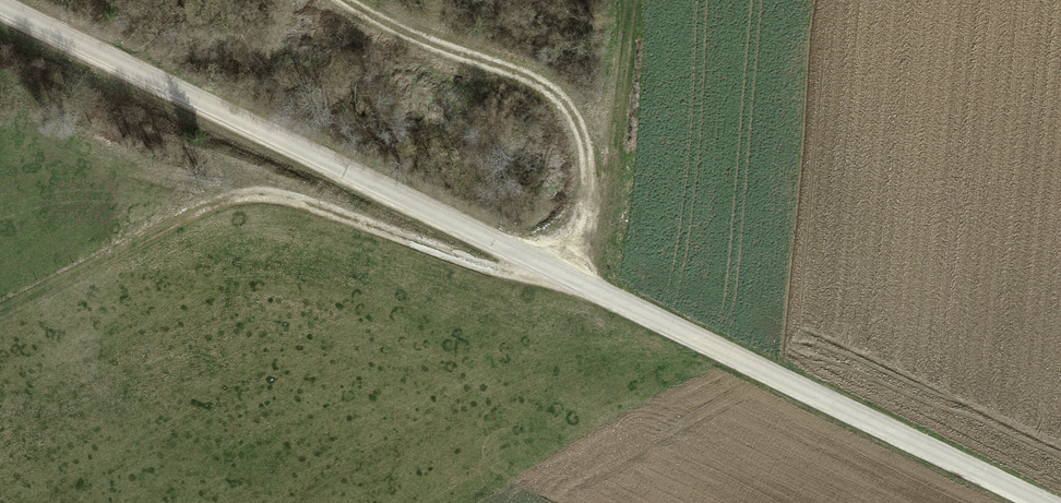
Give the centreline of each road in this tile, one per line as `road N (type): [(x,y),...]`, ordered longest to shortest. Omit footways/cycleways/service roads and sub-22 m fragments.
road 1 (tertiary): [(1048,502),(0,11)]
road 2 (track): [(134,234),(211,199),(287,198),(520,281),(558,268),(582,204),(580,133),(540,82),(399,30),(354,0)]

